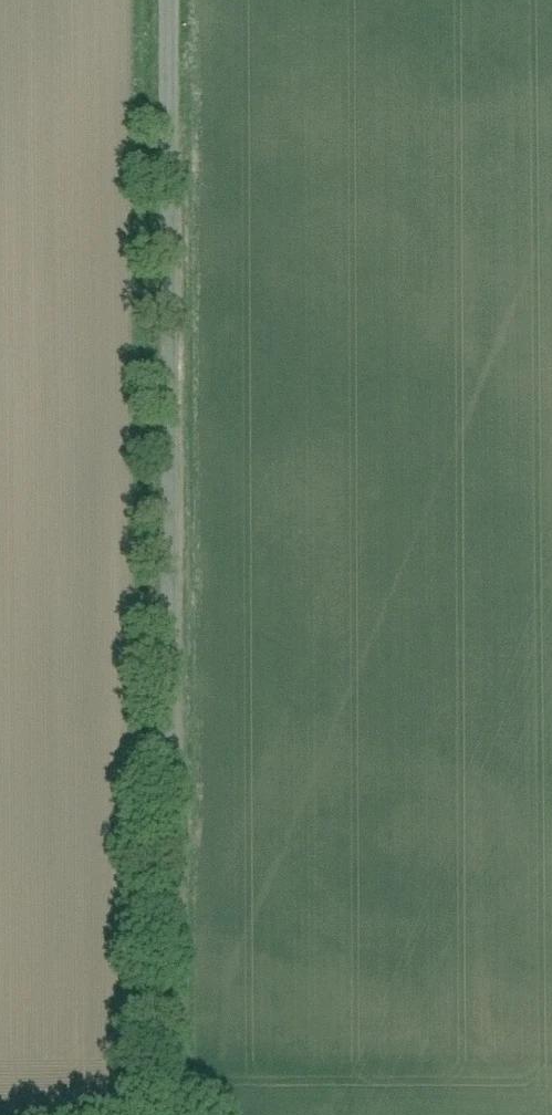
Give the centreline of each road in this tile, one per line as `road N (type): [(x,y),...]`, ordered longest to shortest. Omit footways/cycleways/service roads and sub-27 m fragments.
road 1 (unclassified): [(154,0),(151,1114)]

